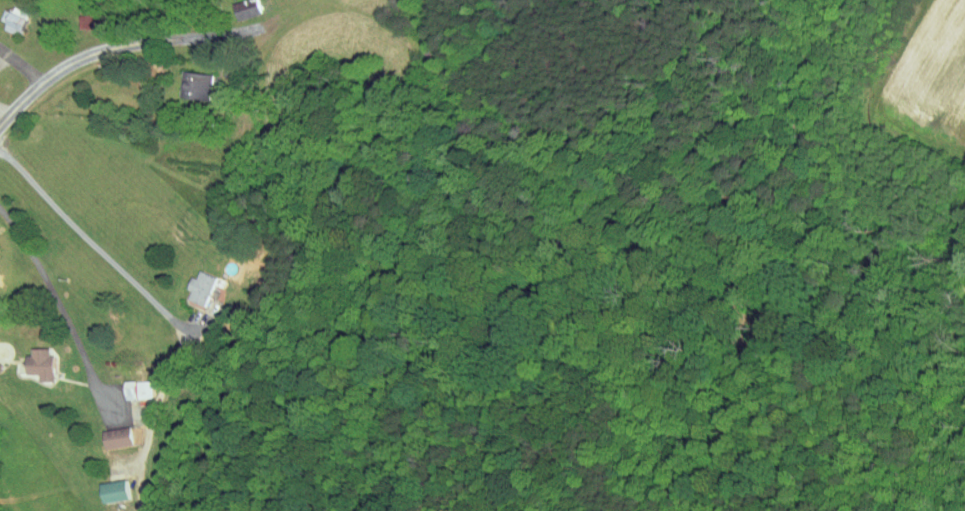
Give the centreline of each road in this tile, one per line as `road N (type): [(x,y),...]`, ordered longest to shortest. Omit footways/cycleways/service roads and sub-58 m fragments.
road 1 (residential): [(262,32),(107,48),(55,72),(0,123)]
road 2 (track): [(444,510),(522,462),(547,457),(575,459),(621,498),(653,510)]
road 3 (track): [(114,420),(154,420),(142,510)]

